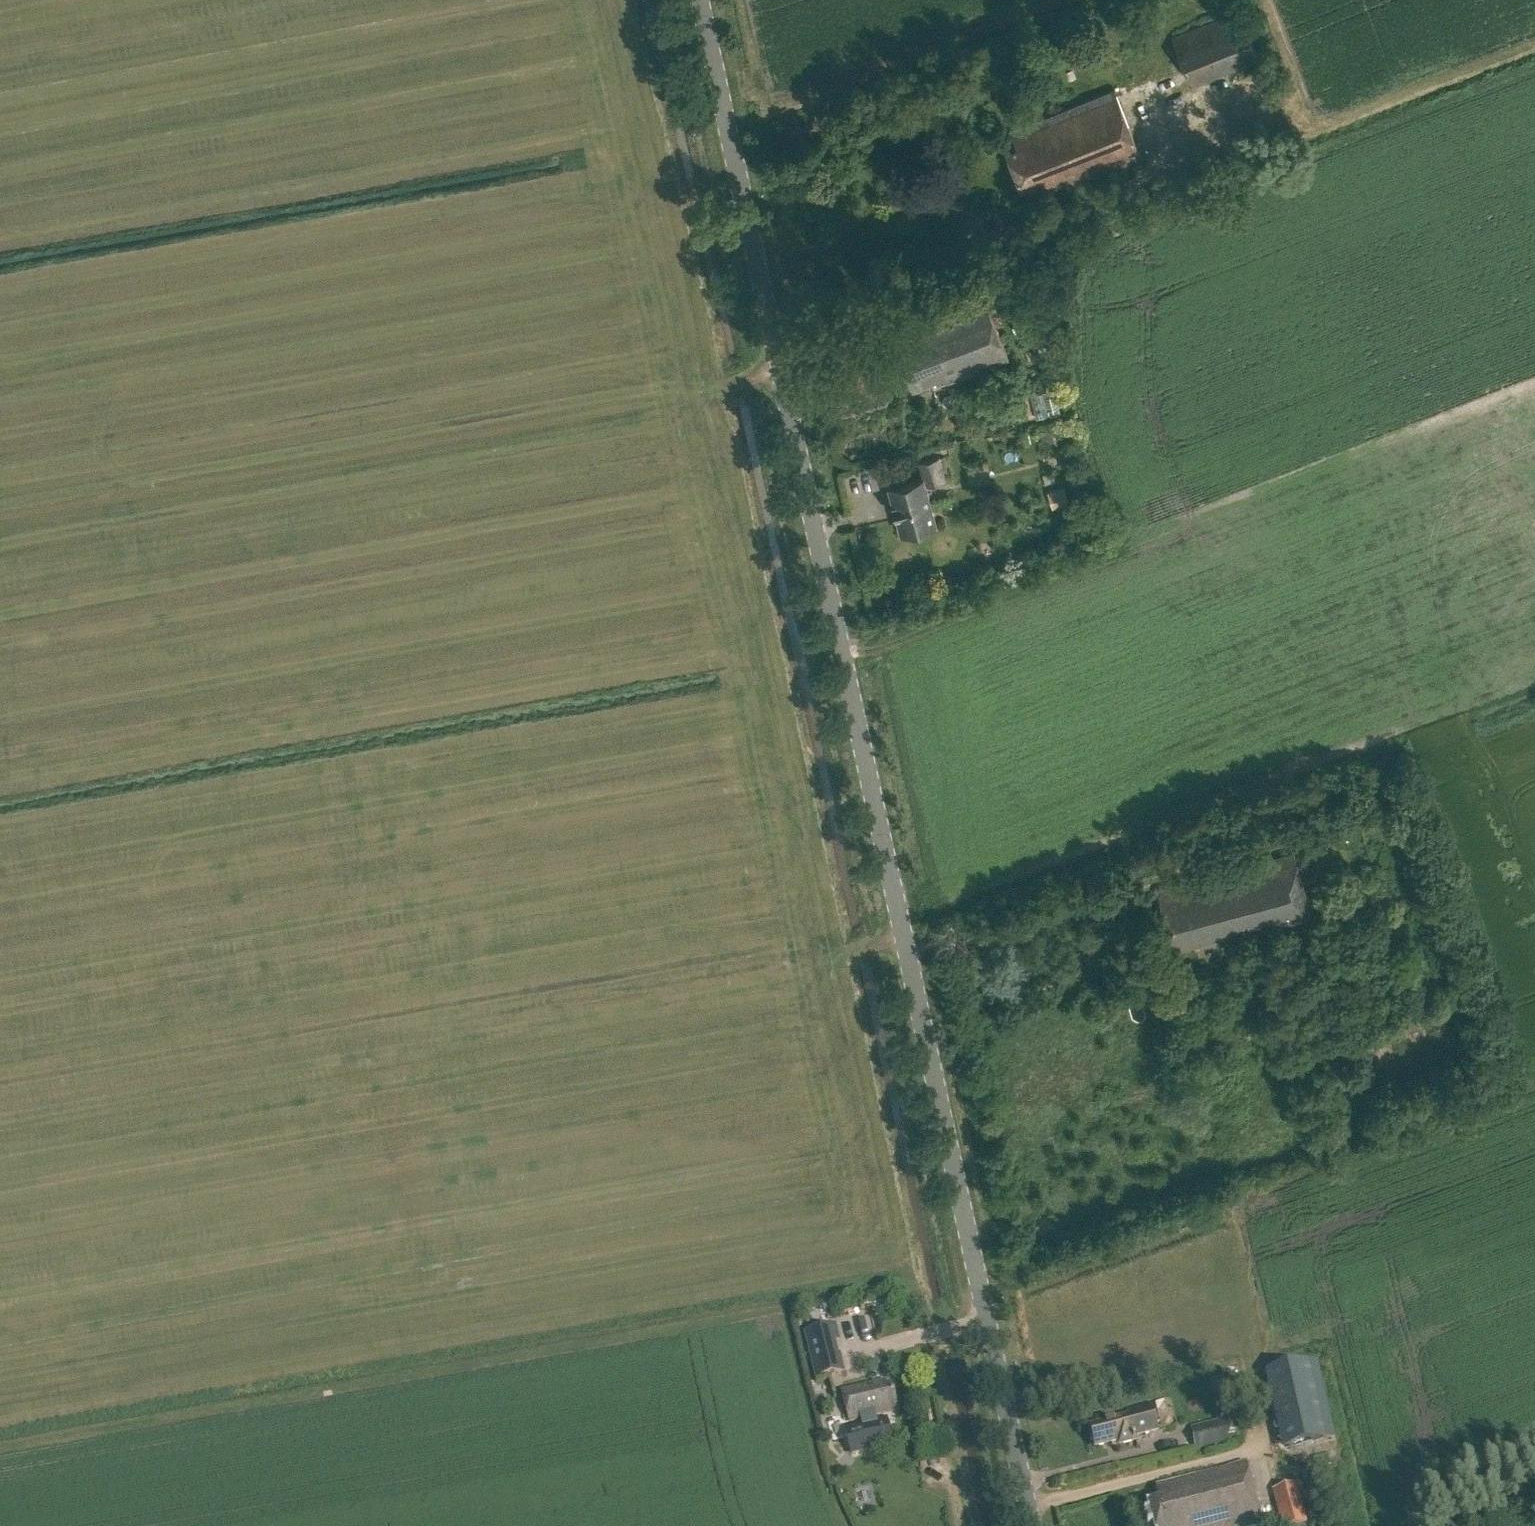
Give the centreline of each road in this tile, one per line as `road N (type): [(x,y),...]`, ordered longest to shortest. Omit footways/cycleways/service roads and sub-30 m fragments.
road 1 (tertiary): [(1032,1525),(700,0)]

